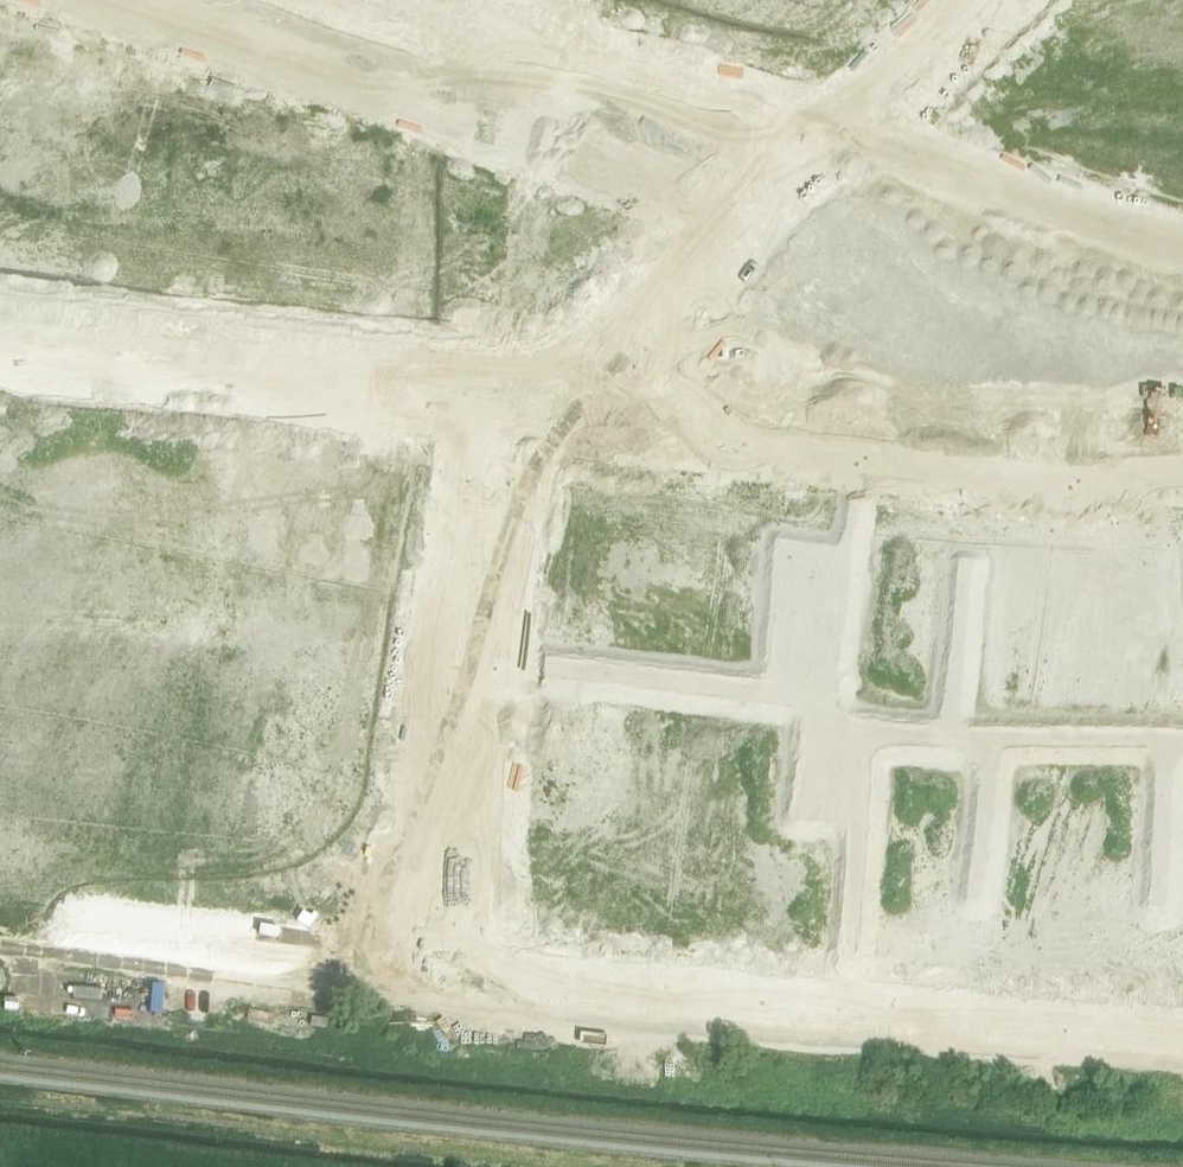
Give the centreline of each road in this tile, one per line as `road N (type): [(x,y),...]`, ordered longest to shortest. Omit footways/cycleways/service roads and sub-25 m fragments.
road 1 (track): [(0,947),(747,1039),(1182,1065)]

